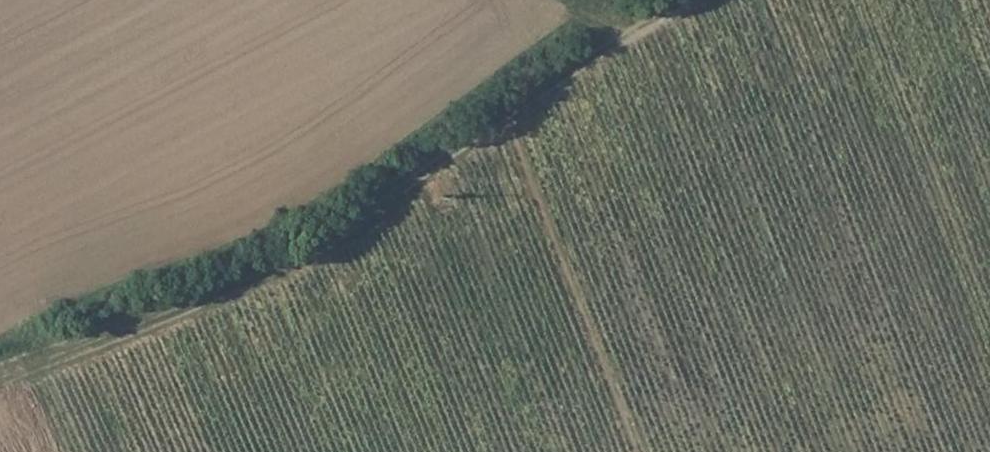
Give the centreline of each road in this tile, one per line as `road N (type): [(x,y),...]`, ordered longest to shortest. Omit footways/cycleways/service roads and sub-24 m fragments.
road 1 (track): [(0,376),(507,103),(668,0)]

